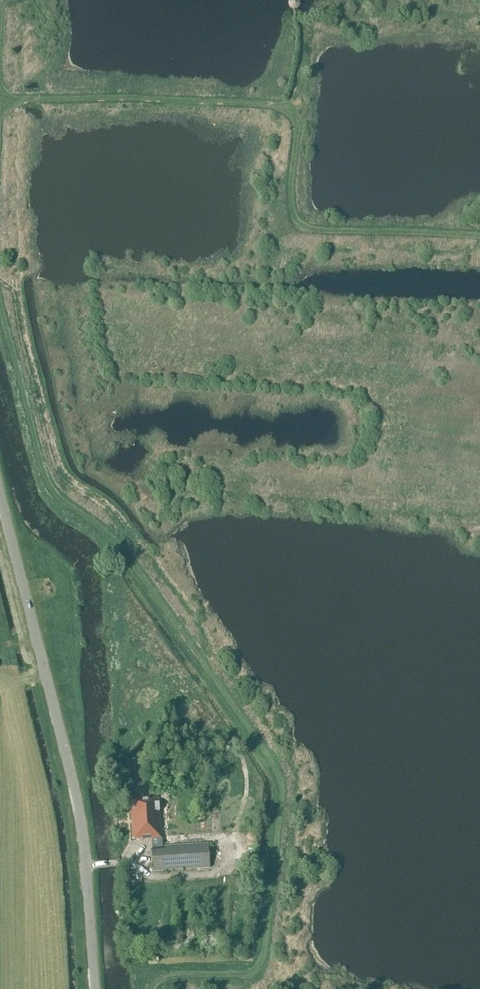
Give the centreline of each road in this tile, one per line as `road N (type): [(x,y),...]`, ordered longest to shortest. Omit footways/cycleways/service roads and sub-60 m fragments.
road 1 (track): [(0,296),(57,495),(145,576),(281,774),(260,966),(170,976),(150,988)]
road 2 (track): [(1,99),(283,106),(296,118),(291,208),(297,223),(320,232),(479,238)]
road 3 (tertiary): [(95,988),(84,840),(0,507)]

